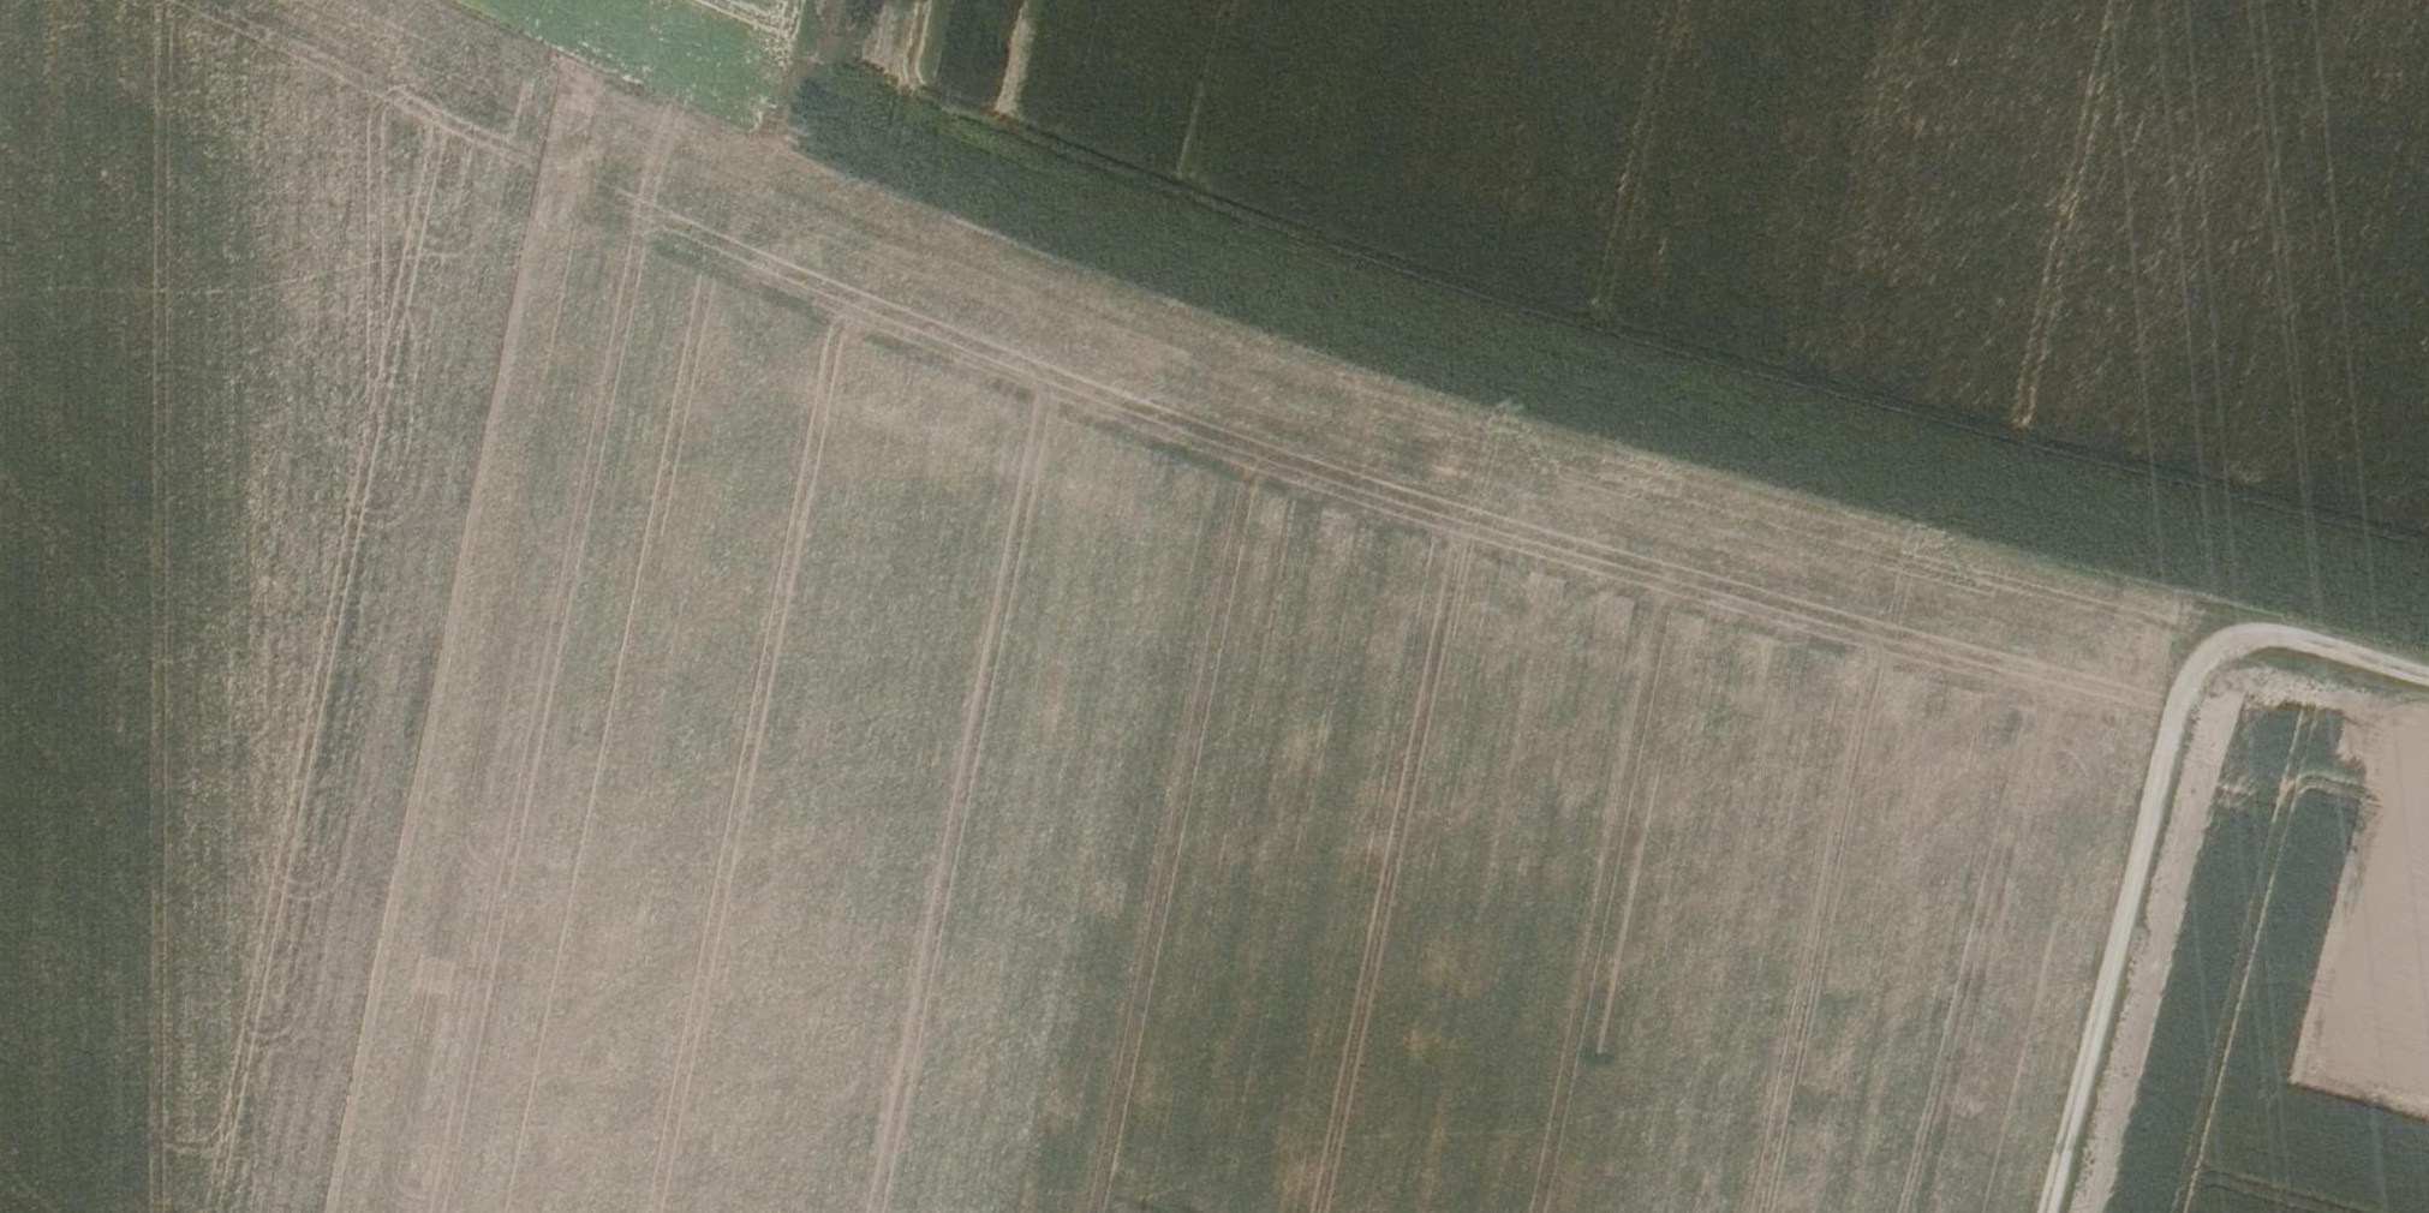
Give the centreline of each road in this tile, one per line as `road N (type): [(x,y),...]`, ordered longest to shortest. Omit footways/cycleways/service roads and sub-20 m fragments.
road 1 (track): [(2428,672),(2271,635),(2202,654),(2180,686),(2045,1212)]

